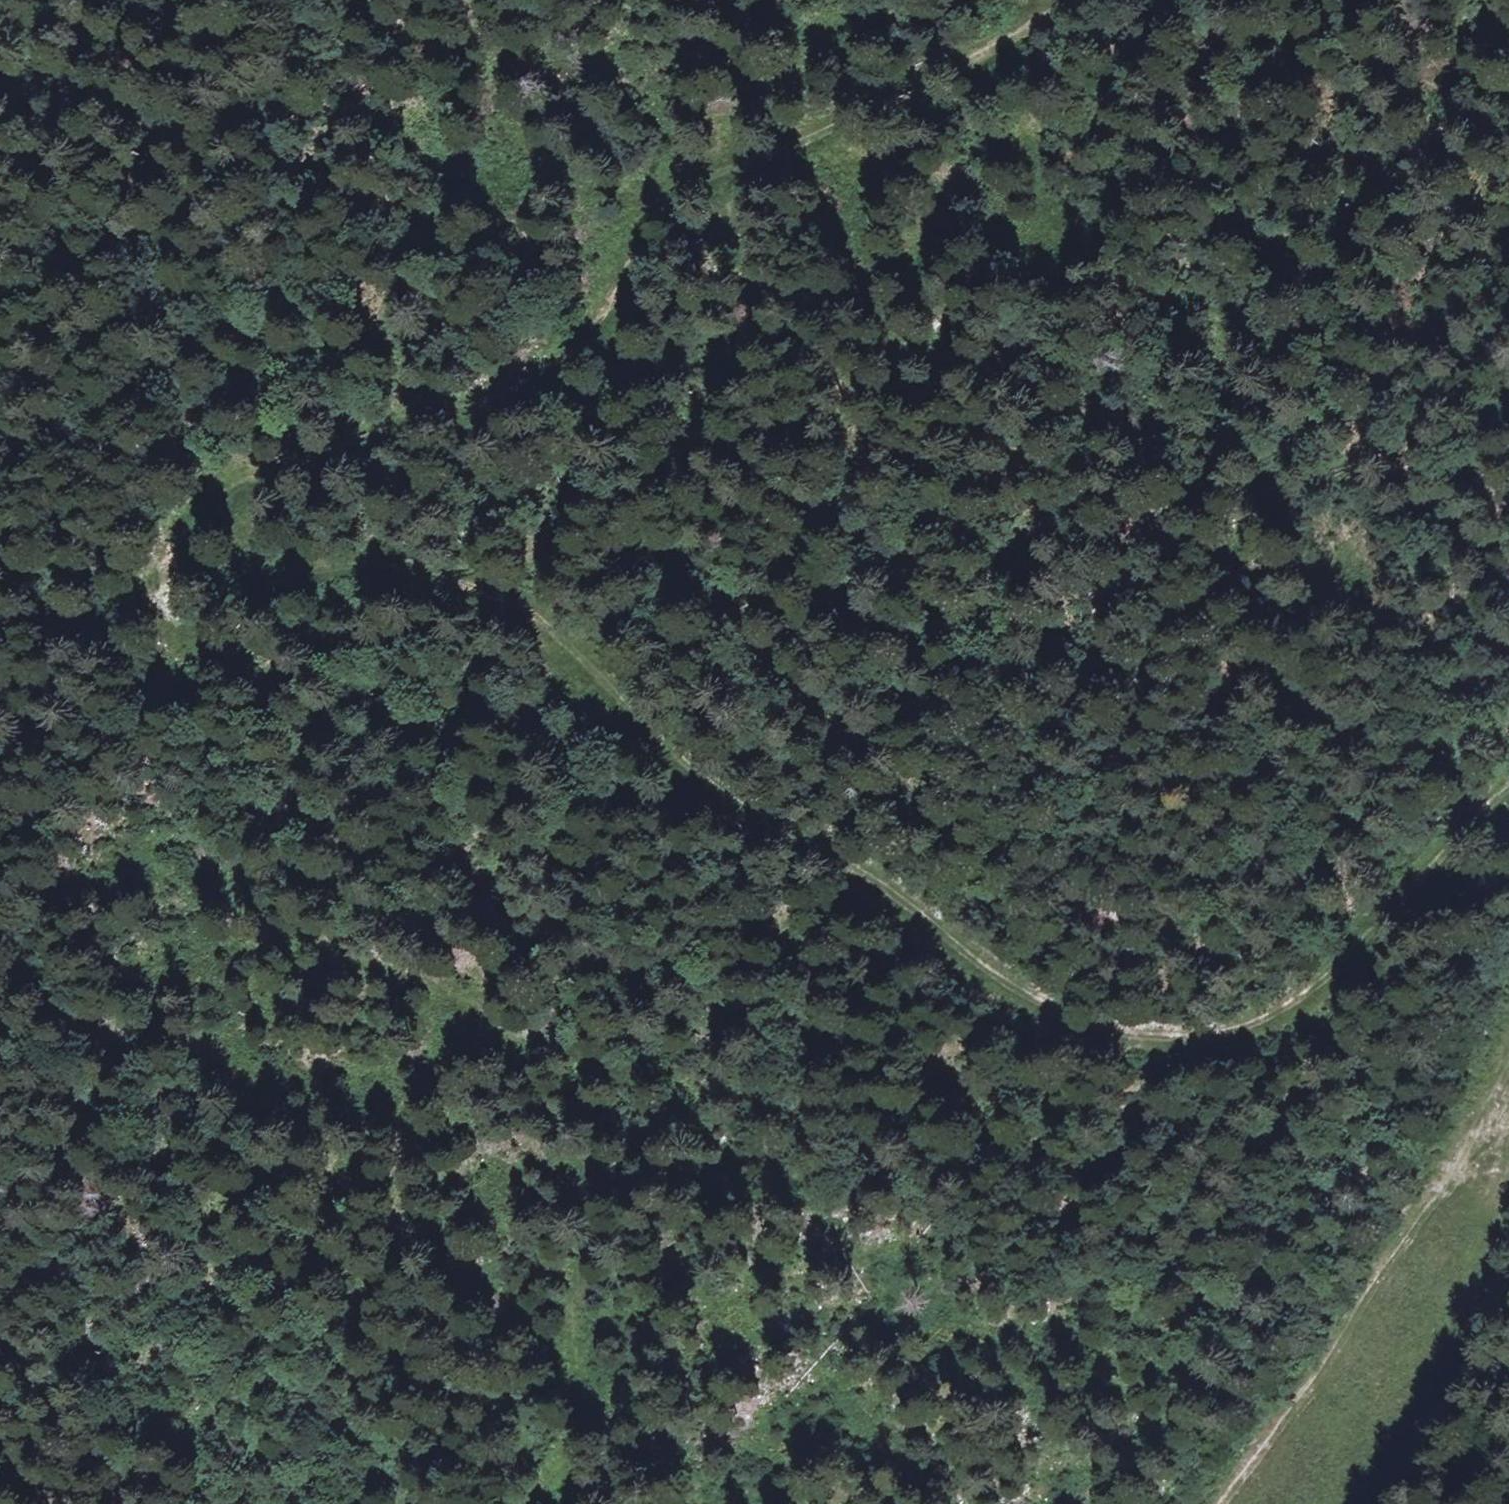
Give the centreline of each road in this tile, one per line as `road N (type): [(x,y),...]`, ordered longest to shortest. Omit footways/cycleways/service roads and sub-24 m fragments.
road 1 (track): [(1224,1503),(1433,1208),(1508,1069)]

